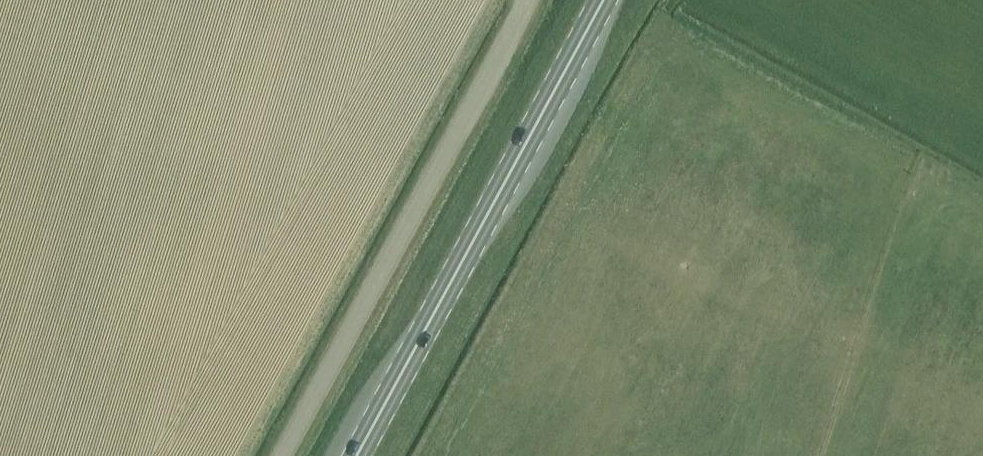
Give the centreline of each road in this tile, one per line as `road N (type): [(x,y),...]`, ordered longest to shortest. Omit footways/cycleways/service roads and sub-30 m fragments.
road 1 (unclassified): [(275,455),(524,0)]
road 2 (primary): [(358,455),(607,0)]

